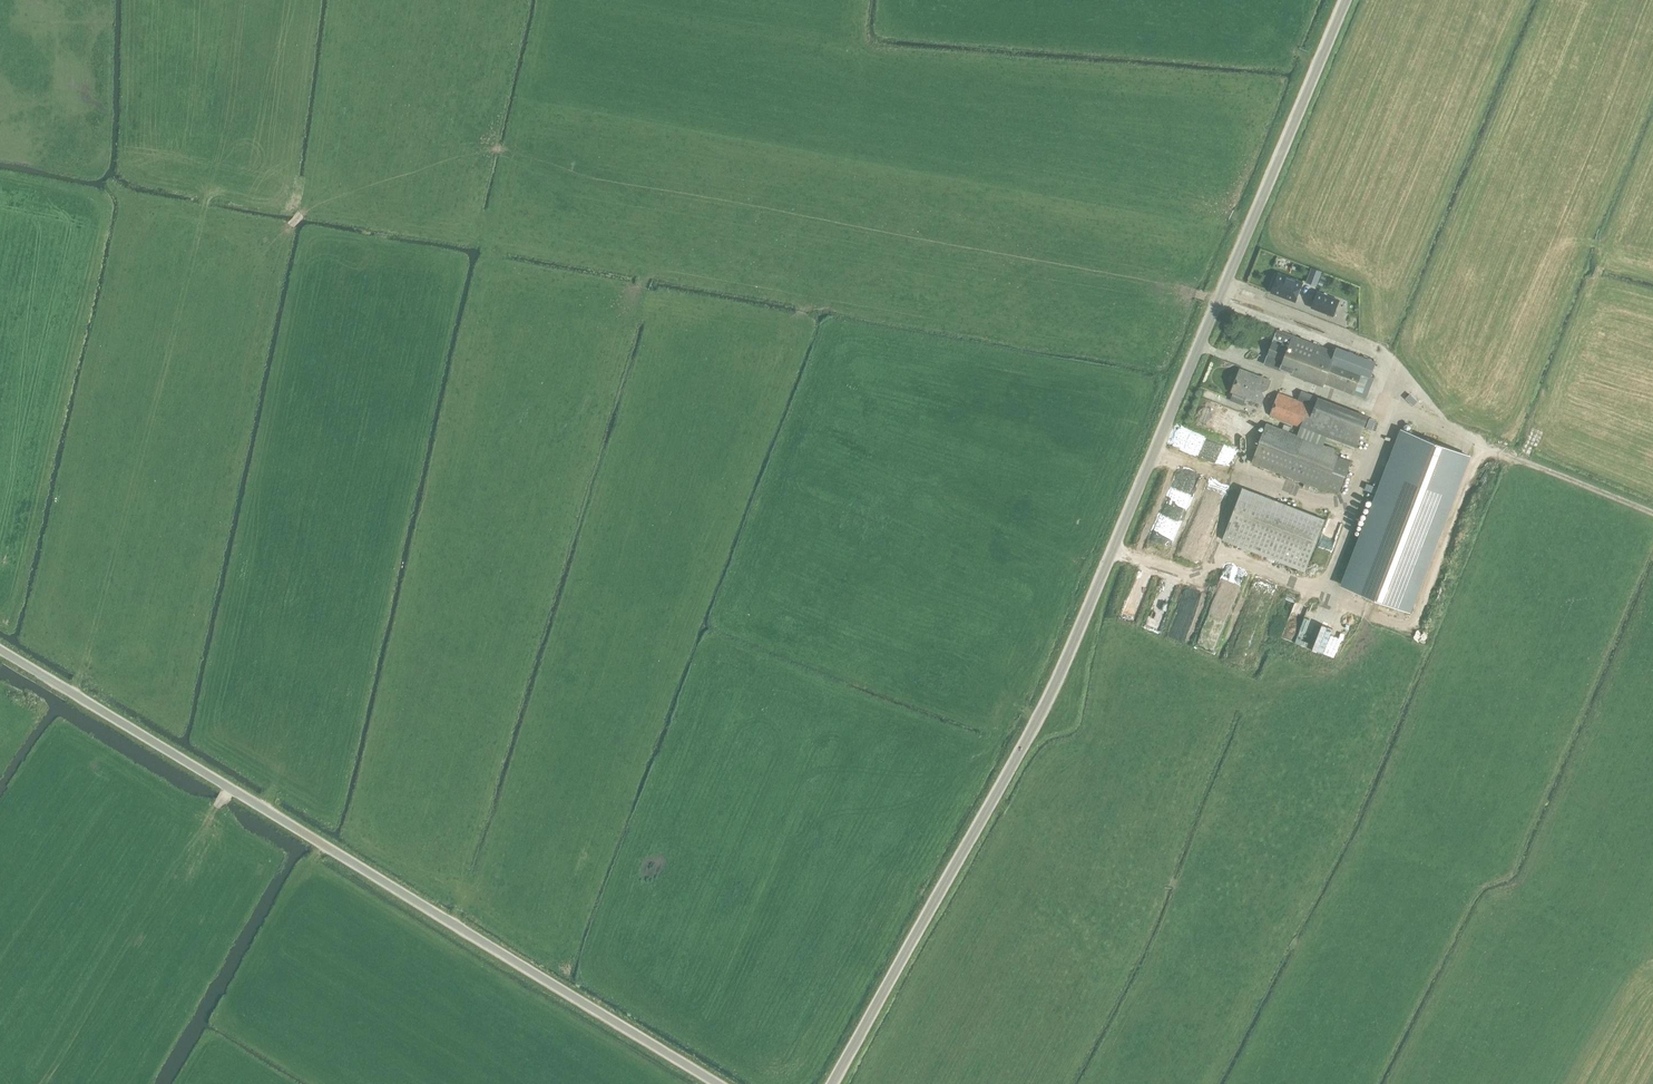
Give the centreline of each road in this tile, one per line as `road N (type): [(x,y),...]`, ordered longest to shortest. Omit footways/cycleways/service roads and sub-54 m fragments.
road 1 (unclassified): [(831,1083),(979,829),(1113,552),(1344,0)]
road 2 (unclassified): [(719,1083),(0,649)]

